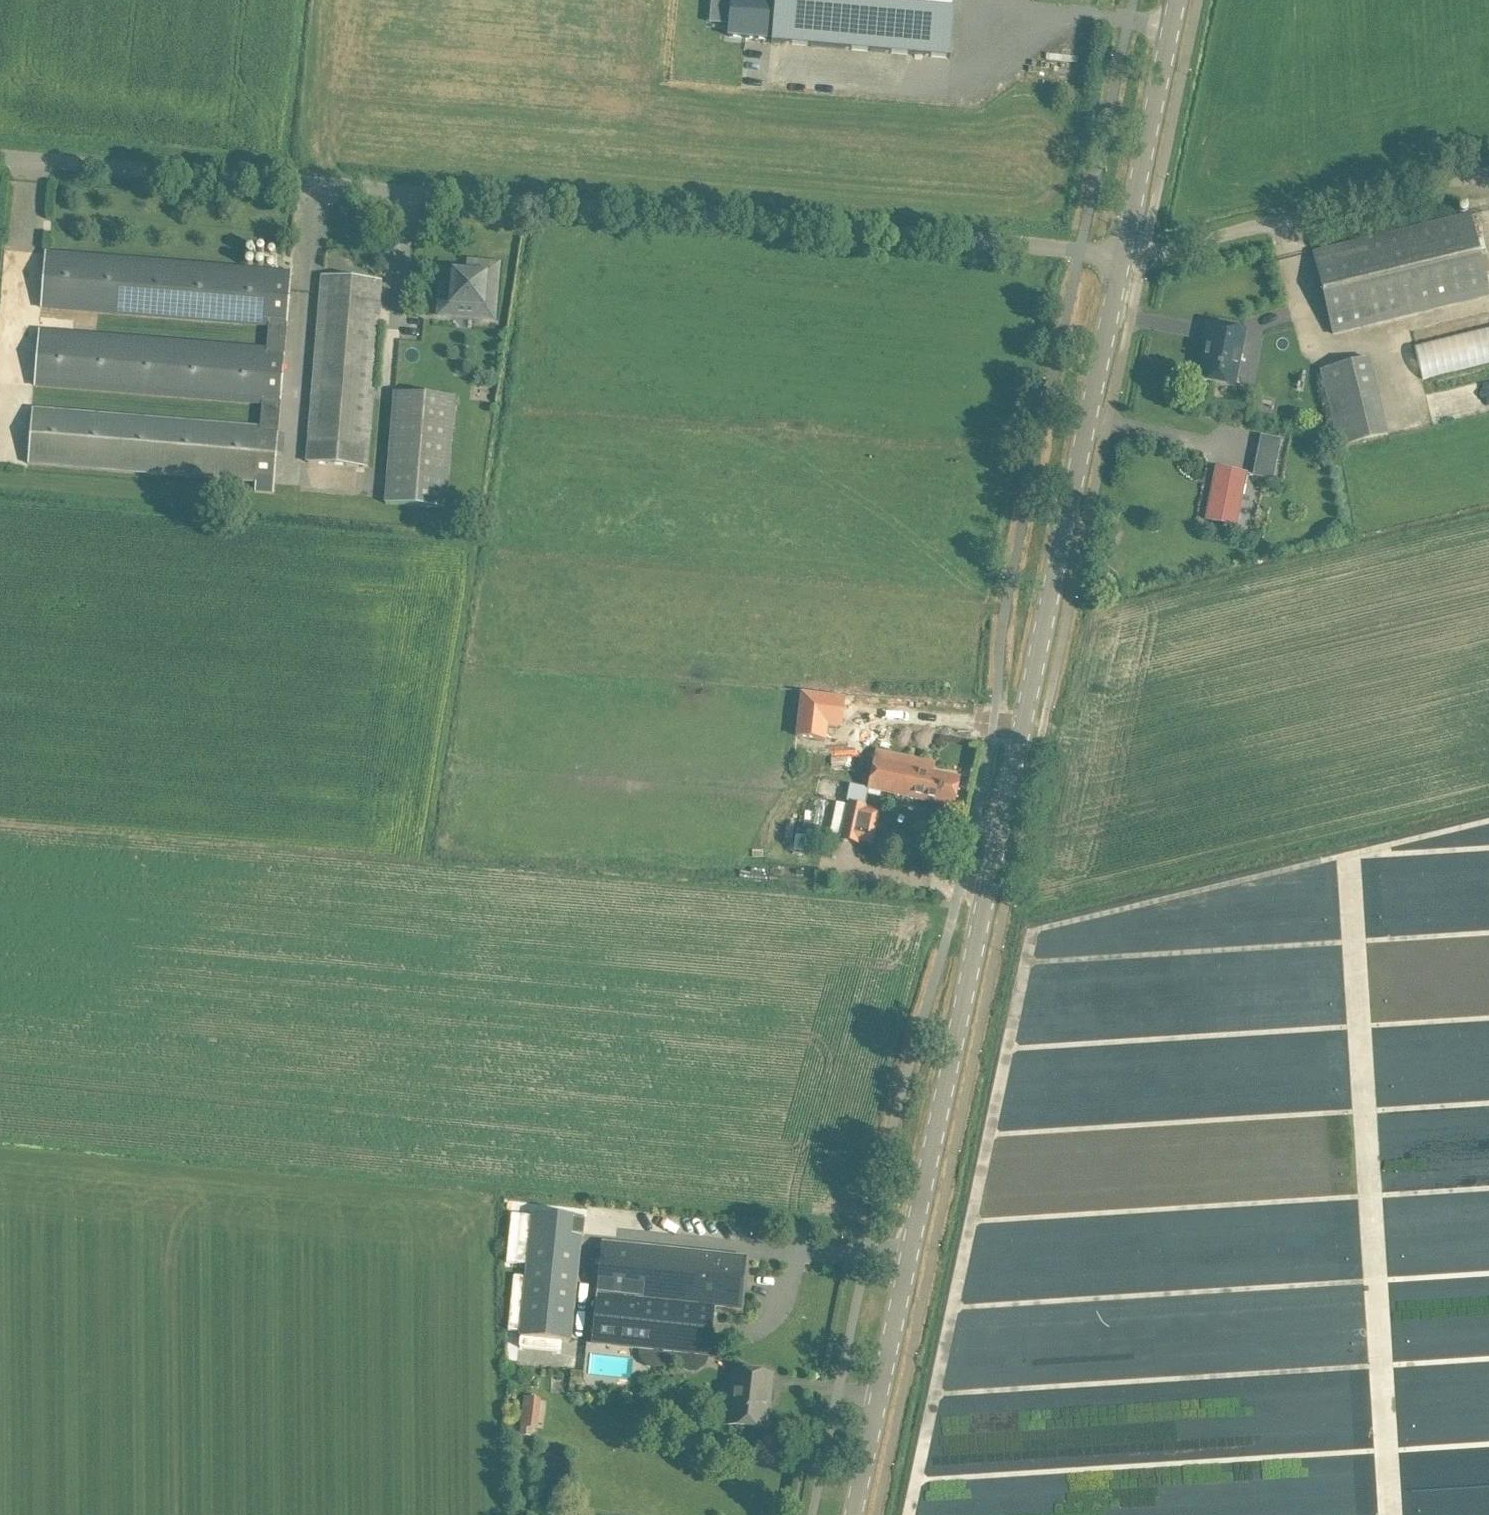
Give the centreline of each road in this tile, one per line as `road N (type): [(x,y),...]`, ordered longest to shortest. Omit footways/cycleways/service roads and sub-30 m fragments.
road 1 (tertiary): [(854,1514),(1123,256)]
road 2 (unclassified): [(1123,256),(0,157)]
road 3 (track): [(1144,254),(1488,168)]
road 4 (tertiary): [(1123,256),(1174,0)]

